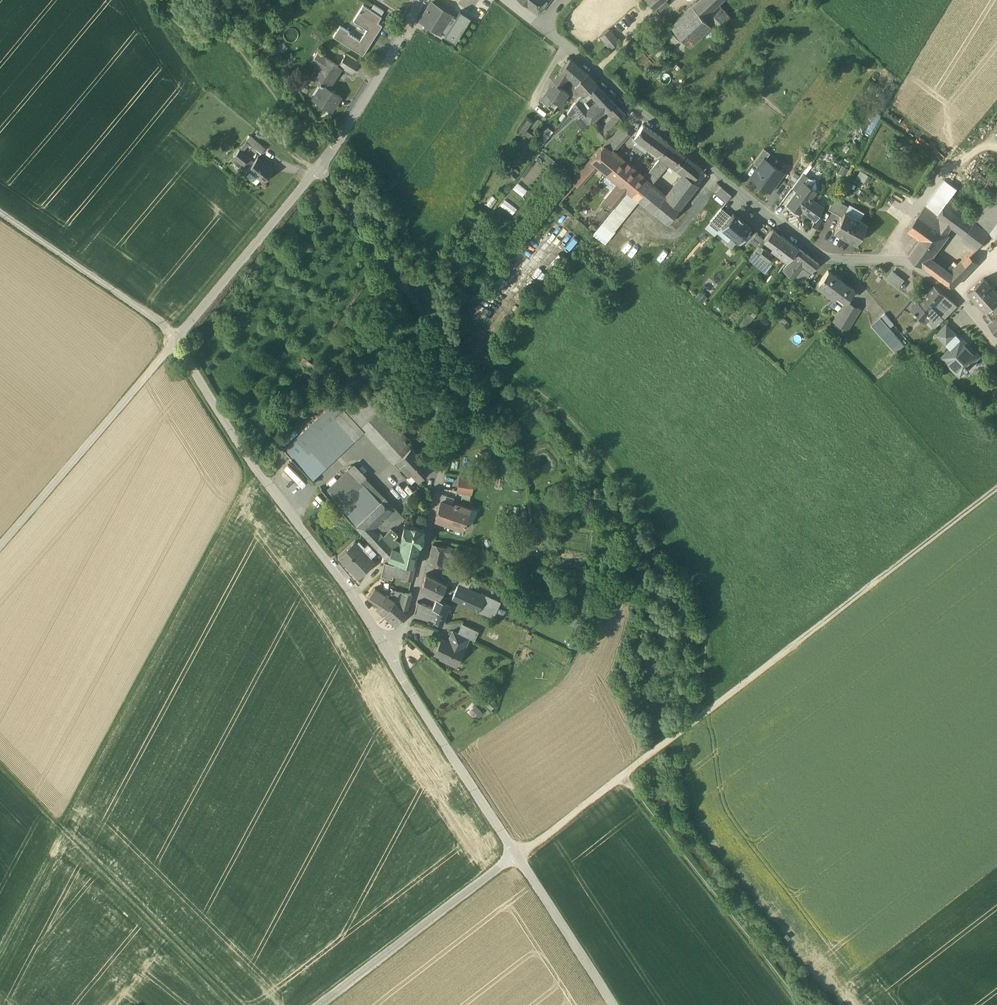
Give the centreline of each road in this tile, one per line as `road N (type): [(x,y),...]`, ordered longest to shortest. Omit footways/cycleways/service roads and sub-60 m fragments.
road 1 (residential): [(319,165),(178,338),(249,459),(383,642)]
road 2 (residential): [(319,165),(441,338),(474,359),(414,607),(383,642)]
road 3 (residential): [(542,24),(812,251),(909,263),(958,294)]
road 4 (track): [(996,486),(706,713)]
road 5 (track): [(246,1004),(0,766)]
road 6 (residential): [(383,642),(517,857)]
road 7 (residential): [(517,857),(319,1004)]
road 8 (track): [(0,213),(178,338)]
road 9 (residential): [(419,0),(319,165)]
road 10 (residential): [(517,857),(613,1004)]
road 11 (track): [(622,777),(517,857)]

